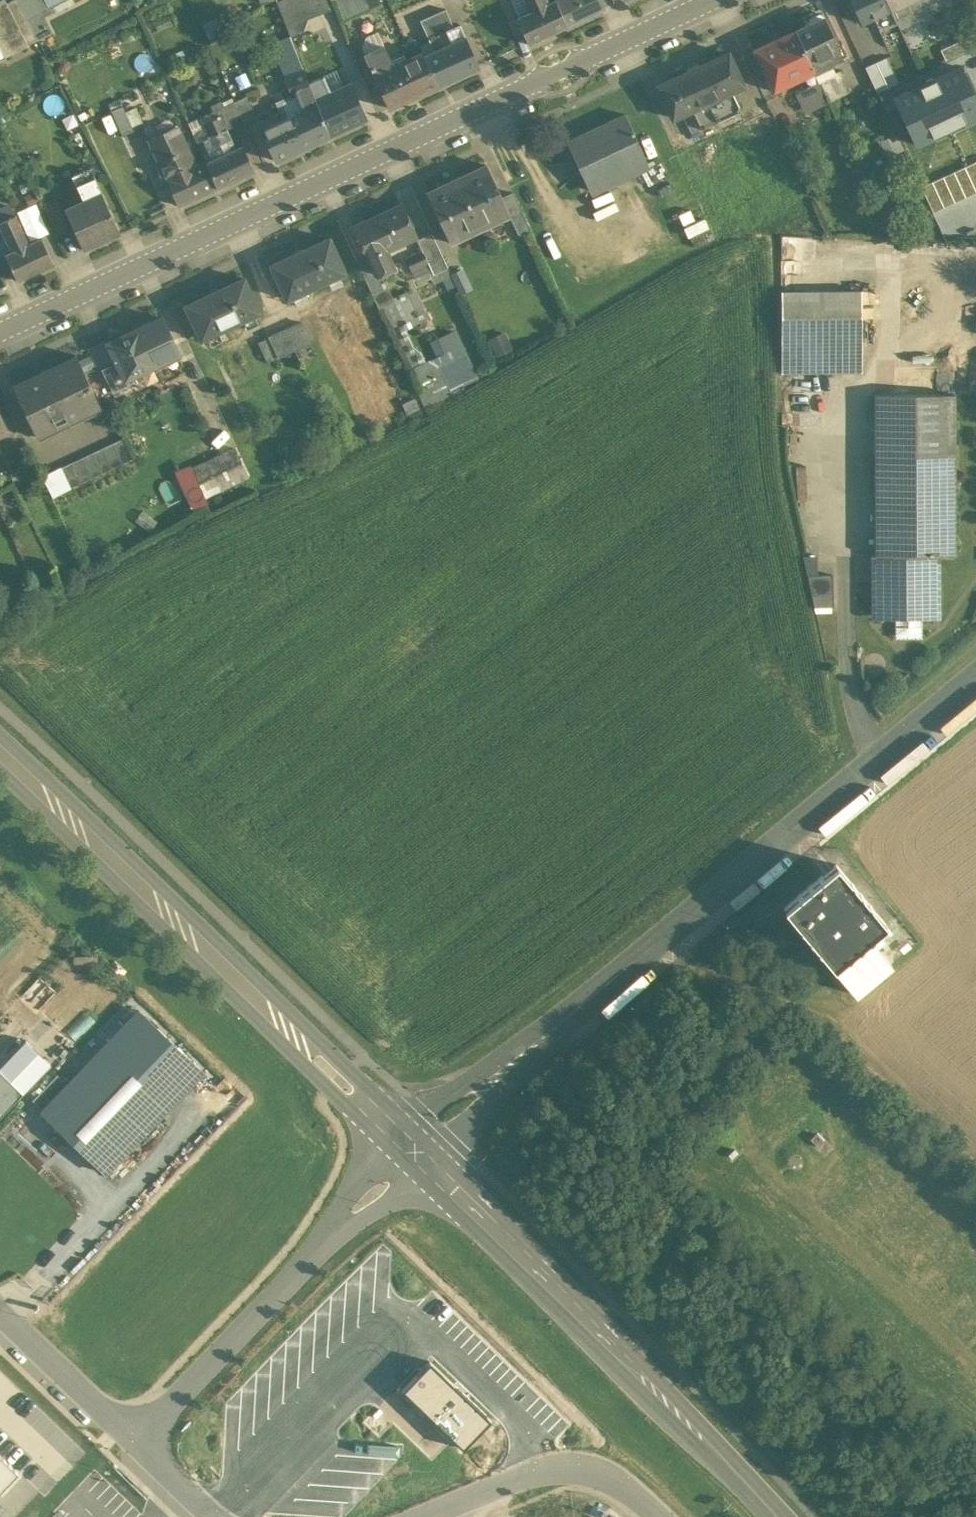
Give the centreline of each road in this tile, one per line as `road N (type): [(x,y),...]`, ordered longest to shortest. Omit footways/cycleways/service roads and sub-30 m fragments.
road 1 (residential): [(709,0),(0,331)]
road 2 (secondary): [(410,1126),(0,737)]
road 3 (secondary): [(0,773),(390,1147)]
road 4 (unclassified): [(609,983),(975,677)]
road 5 (track): [(975,1367),(766,1172),(702,994)]
road 6 (secondary): [(641,1379),(581,1299),(437,1154)]
road 7 (secondary): [(418,1174),(565,1317),(641,1379)]
road 8 (unclassified): [(324,1243),(137,1441)]
road 9 (unclassified): [(430,1516),(550,1469),(581,1468),(626,1485),(658,1516)]
road 10 (unclassified): [(609,983),(569,1004),(410,1126)]
road 11 (unclassified): [(437,1154),(609,983)]
road 12 (secondary): [(777,1516),(641,1379)]
road 13 (unclassified): [(0,1308),(137,1441)]

